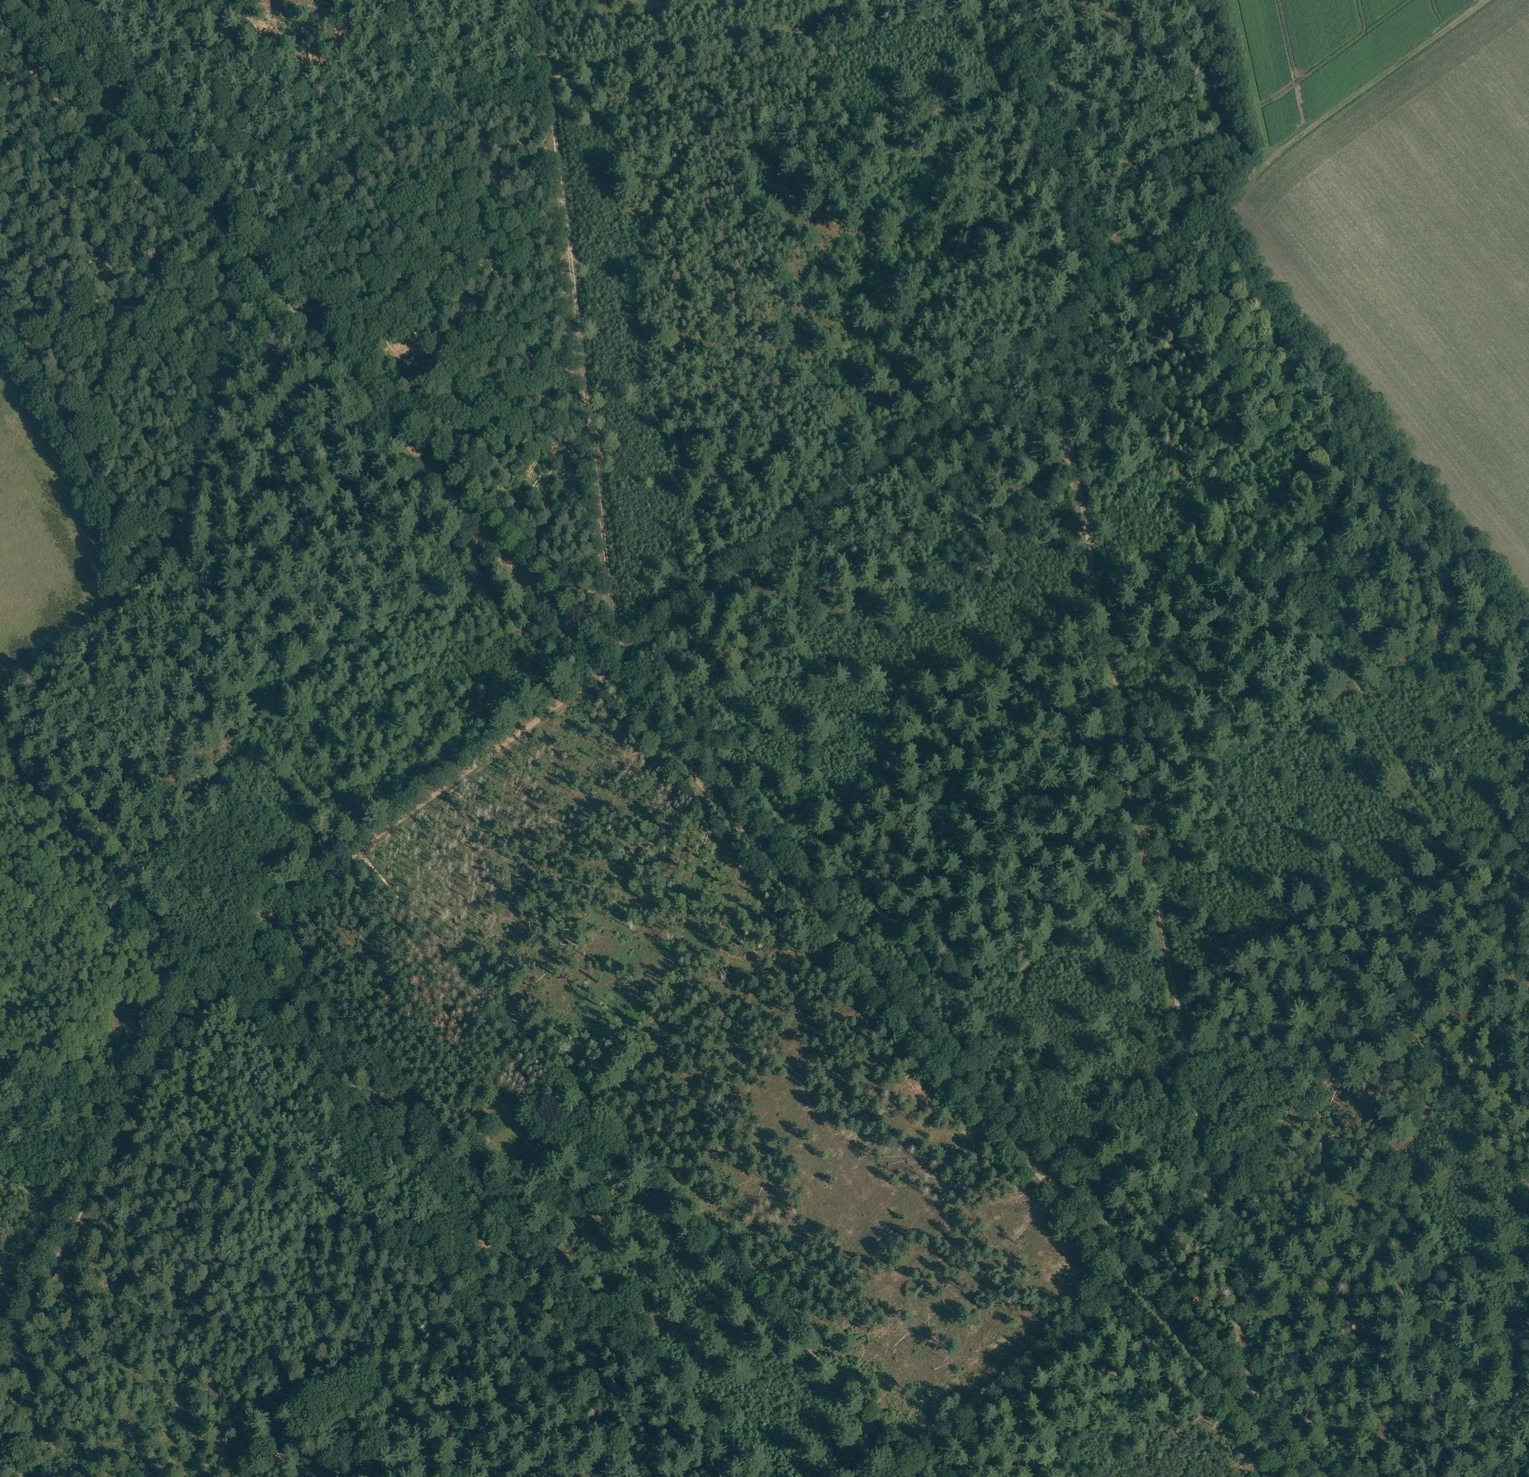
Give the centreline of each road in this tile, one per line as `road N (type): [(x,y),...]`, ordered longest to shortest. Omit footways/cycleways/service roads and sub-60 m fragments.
road 1 (track): [(25,0),(1298,1476)]
road 2 (track): [(1248,1419),(1252,1390),(1052,342)]
road 3 (track): [(1528,1185),(1165,732),(977,514),(903,452)]
road 4 (track): [(357,849),(585,1109),(918,1451),(934,1476)]
road 5 (track): [(918,1451),(1139,1259),(1528,896)]
road 6 (track): [(0,360),(76,487),(116,612),(2,696),(15,751),(202,972)]
road 7 (track): [(903,452),(357,849)]
road 8 (track): [(1207,227),(1528,624)]
road 9 (track): [(116,612),(163,564),(199,470),(228,328),(259,273)]
road 10 (track): [(1484,0),(1253,172),(1207,227)]
road 11 (track): [(1098,308),(1054,216),(979,0)]
road 12 (track): [(1207,227),(941,423)]
road 13 (track): [(504,82),(395,115),(367,133),(330,163),(259,273)]
road 14 (track): [(77,1226),(202,972)]
road 15 (track): [(789,33),(552,73)]
road 16 (track): [(1170,0),(1166,148),(1175,184),(1207,227)]
road 17 (track): [(202,972),(222,948),(357,849)]
road 18 (track): [(970,0),(789,33)]
road 19 (track): [(552,73),(567,249)]
road 20 (track): [(0,1376),(77,1226)]

